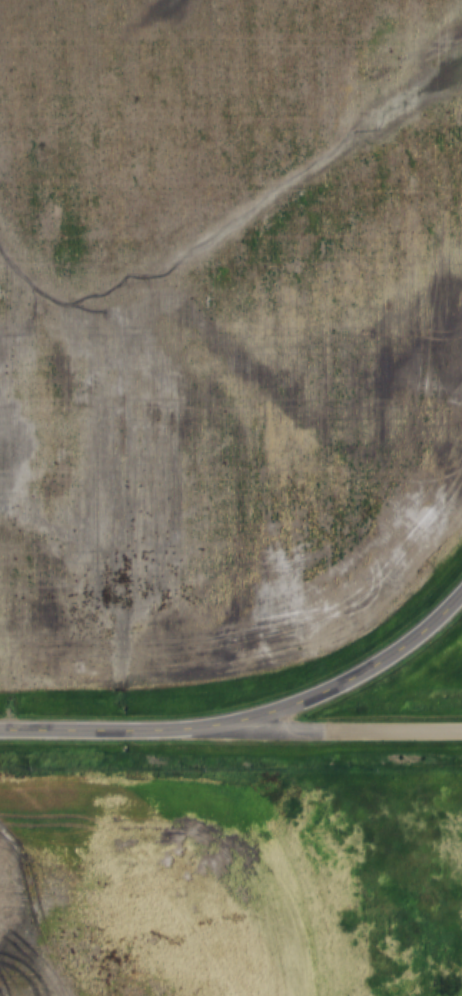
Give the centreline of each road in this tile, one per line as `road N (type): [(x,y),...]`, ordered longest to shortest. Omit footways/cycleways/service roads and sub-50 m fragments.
road 1 (secondary): [(147,730),(236,720),(303,701),(399,651),(461,597)]
road 2 (residential): [(461,729),(147,730)]
road 3 (secondary): [(147,730),(0,730)]

